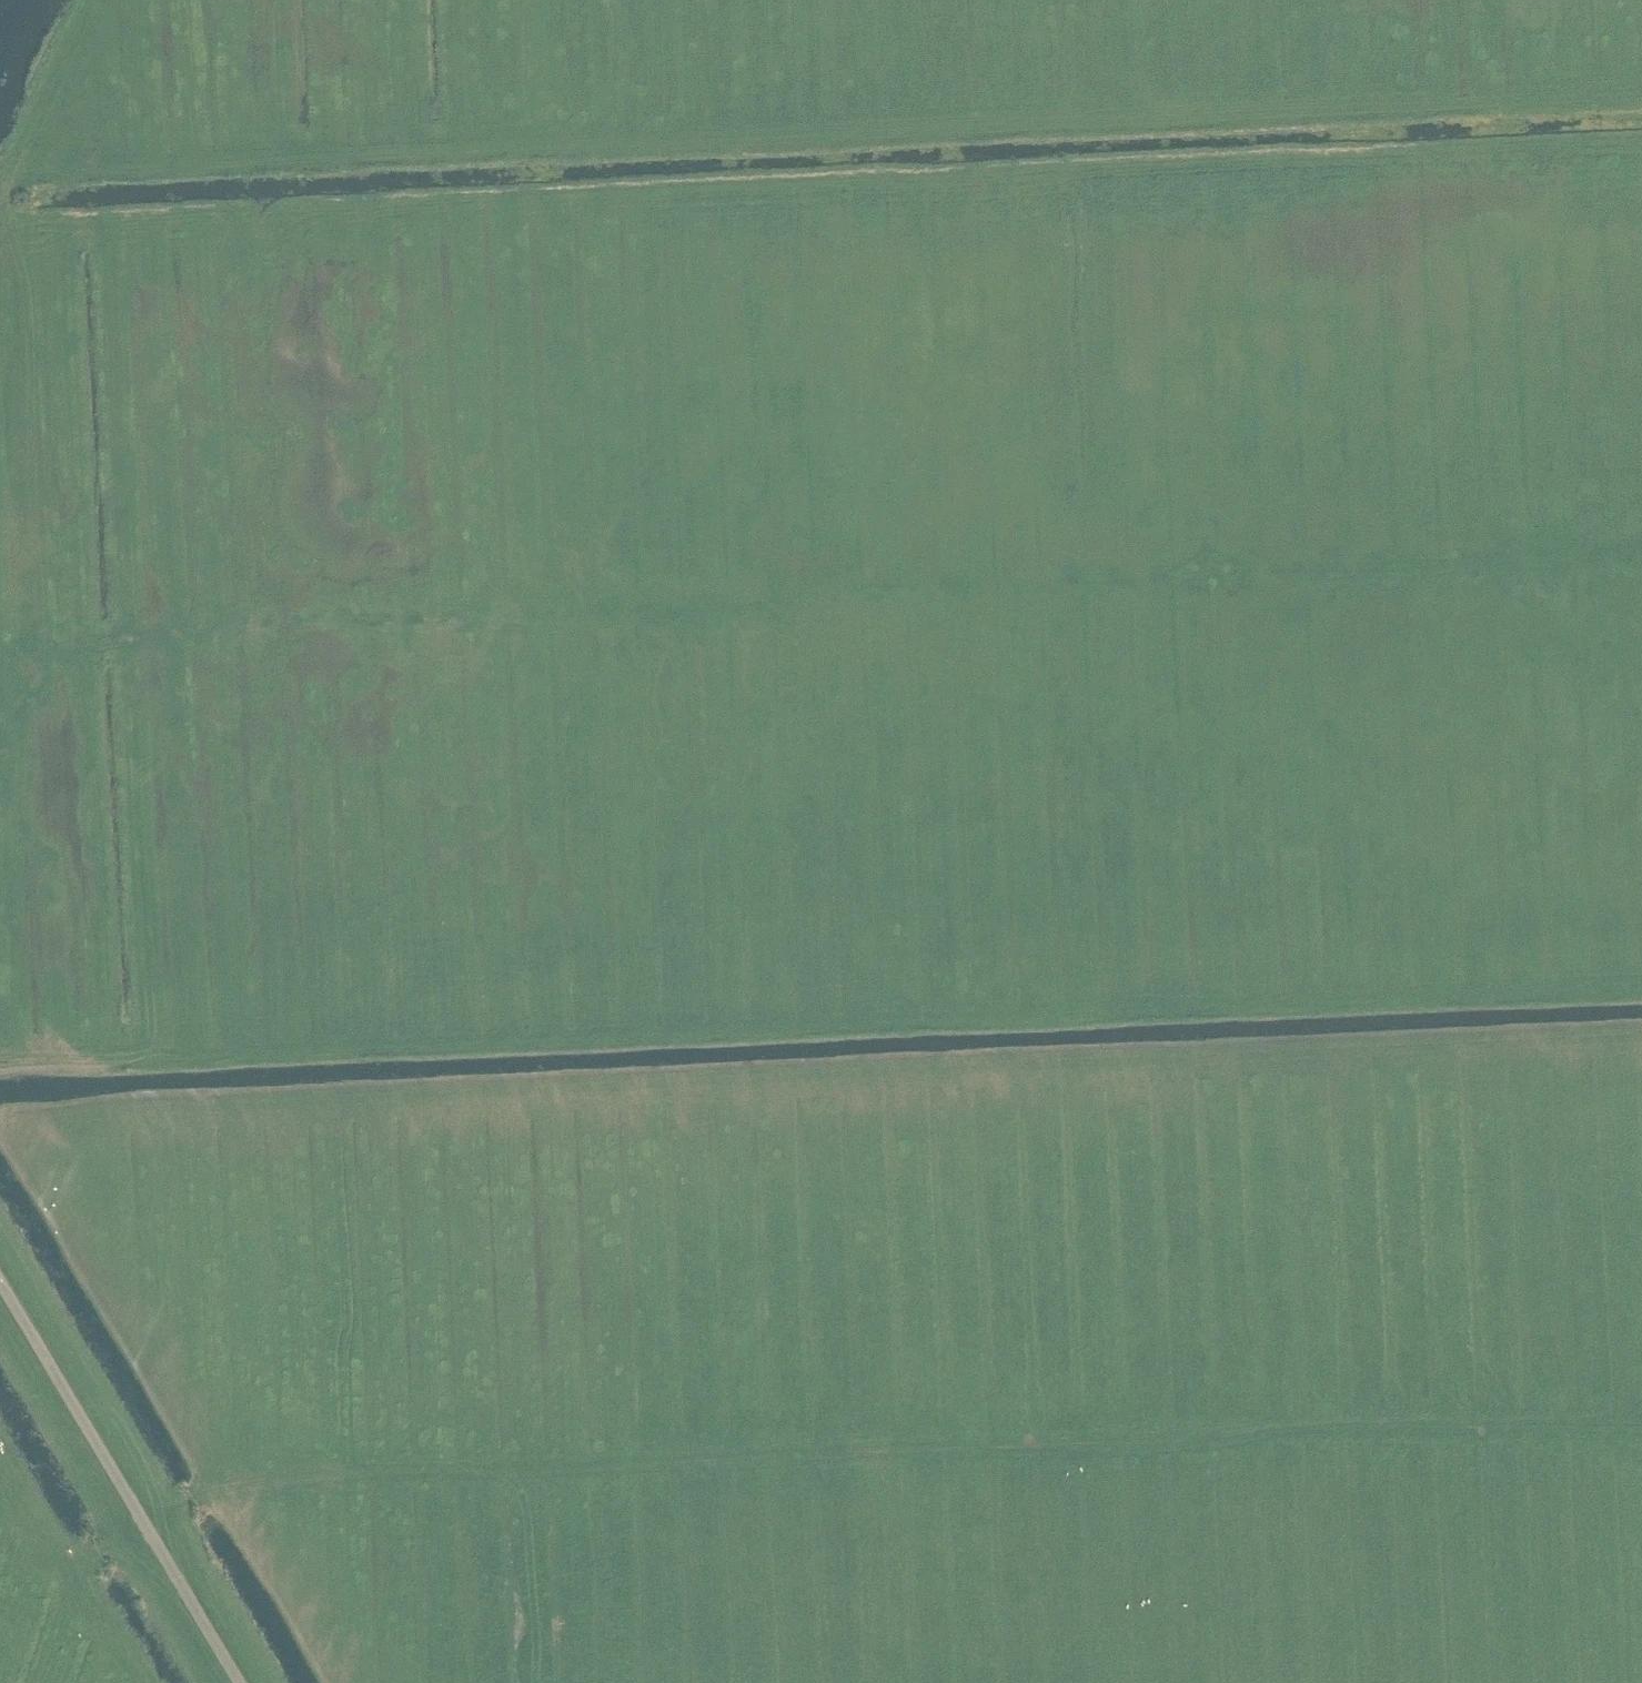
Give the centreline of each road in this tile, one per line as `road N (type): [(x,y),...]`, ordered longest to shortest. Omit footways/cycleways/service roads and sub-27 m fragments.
road 1 (unclassified): [(241,1682),(0,1278)]

